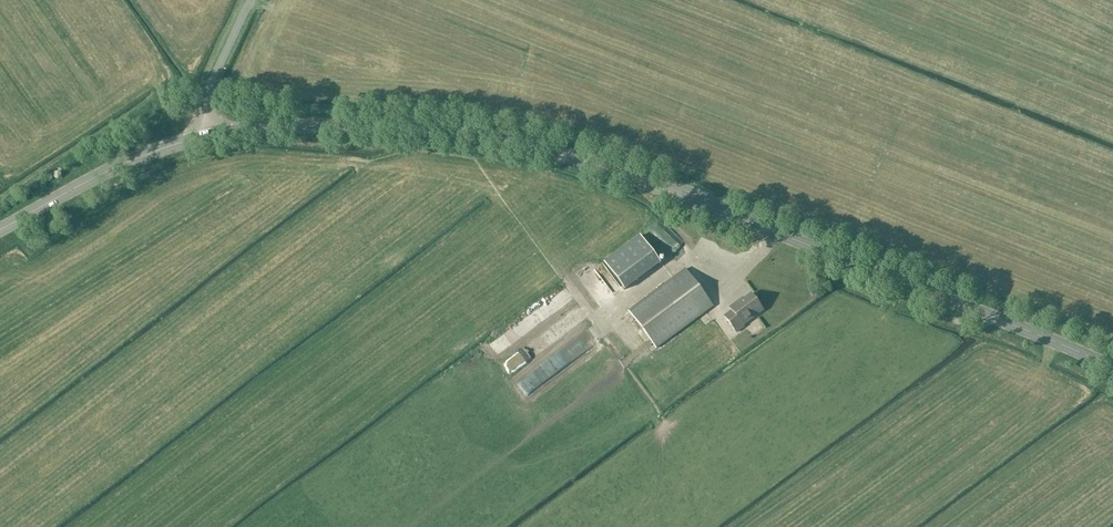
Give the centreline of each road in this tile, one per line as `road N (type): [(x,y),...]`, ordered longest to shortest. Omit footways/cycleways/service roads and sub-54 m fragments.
road 1 (secondary): [(1112,368),(548,151),(411,129),(284,127),(207,136)]
road 2 (secondary): [(207,136),(105,173),(0,230)]
road 3 (unclassified): [(207,136),(210,87),(250,0)]

